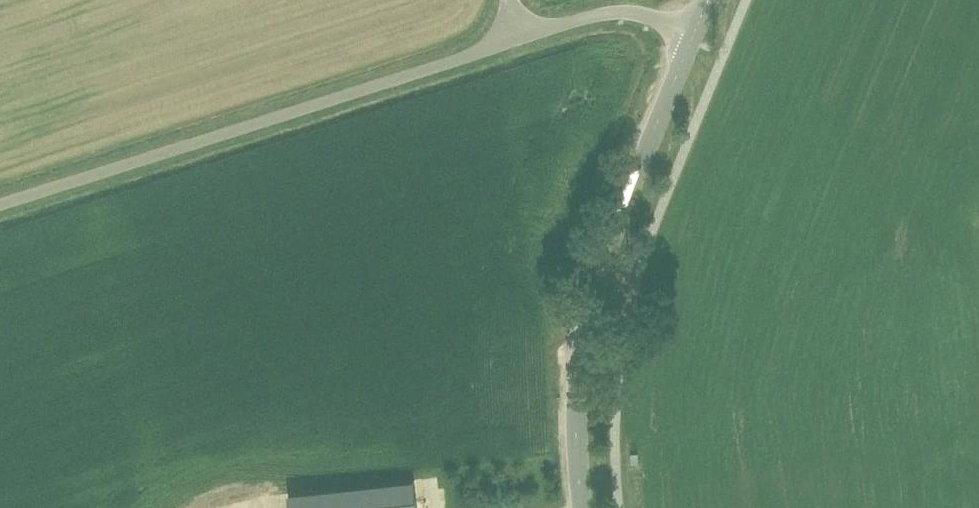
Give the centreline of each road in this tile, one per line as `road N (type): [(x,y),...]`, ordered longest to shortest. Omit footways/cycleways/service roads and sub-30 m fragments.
road 1 (unclassified): [(0,205),(605,14),(633,13),(695,33)]
road 2 (tertiary): [(579,507),(573,417),(579,346),(625,196),(695,33)]

